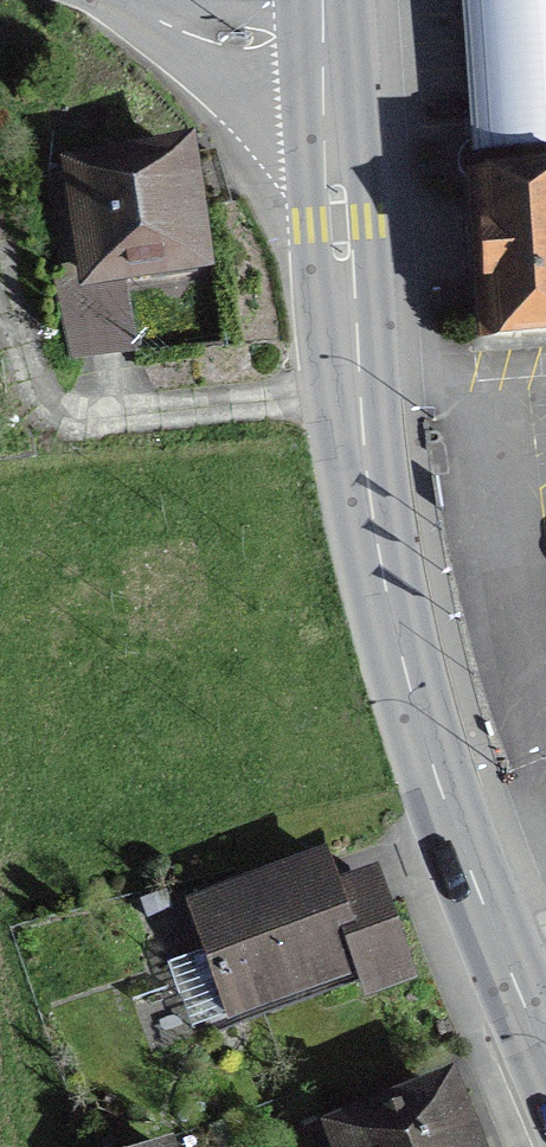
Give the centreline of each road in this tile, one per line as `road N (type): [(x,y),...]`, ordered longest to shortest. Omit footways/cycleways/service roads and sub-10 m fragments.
road 1 (secondary): [(517,993),(431,768),(404,674),(366,474),(323,44)]
road 2 (tertiary): [(125,0),(221,37),(323,44)]

